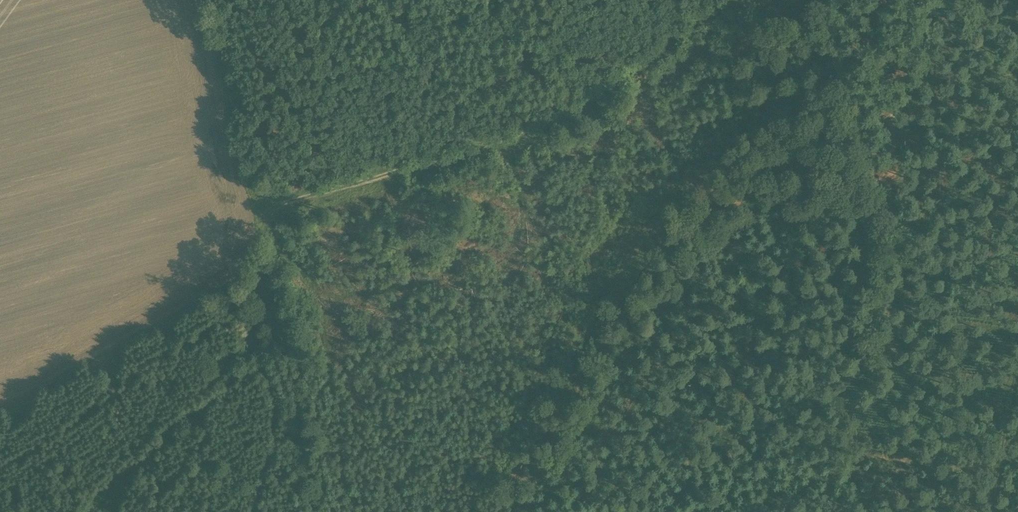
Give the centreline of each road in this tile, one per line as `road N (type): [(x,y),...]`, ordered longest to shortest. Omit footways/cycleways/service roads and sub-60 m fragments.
road 1 (track): [(732,0),(521,133),(259,216)]
road 2 (track): [(1017,354),(991,511)]

